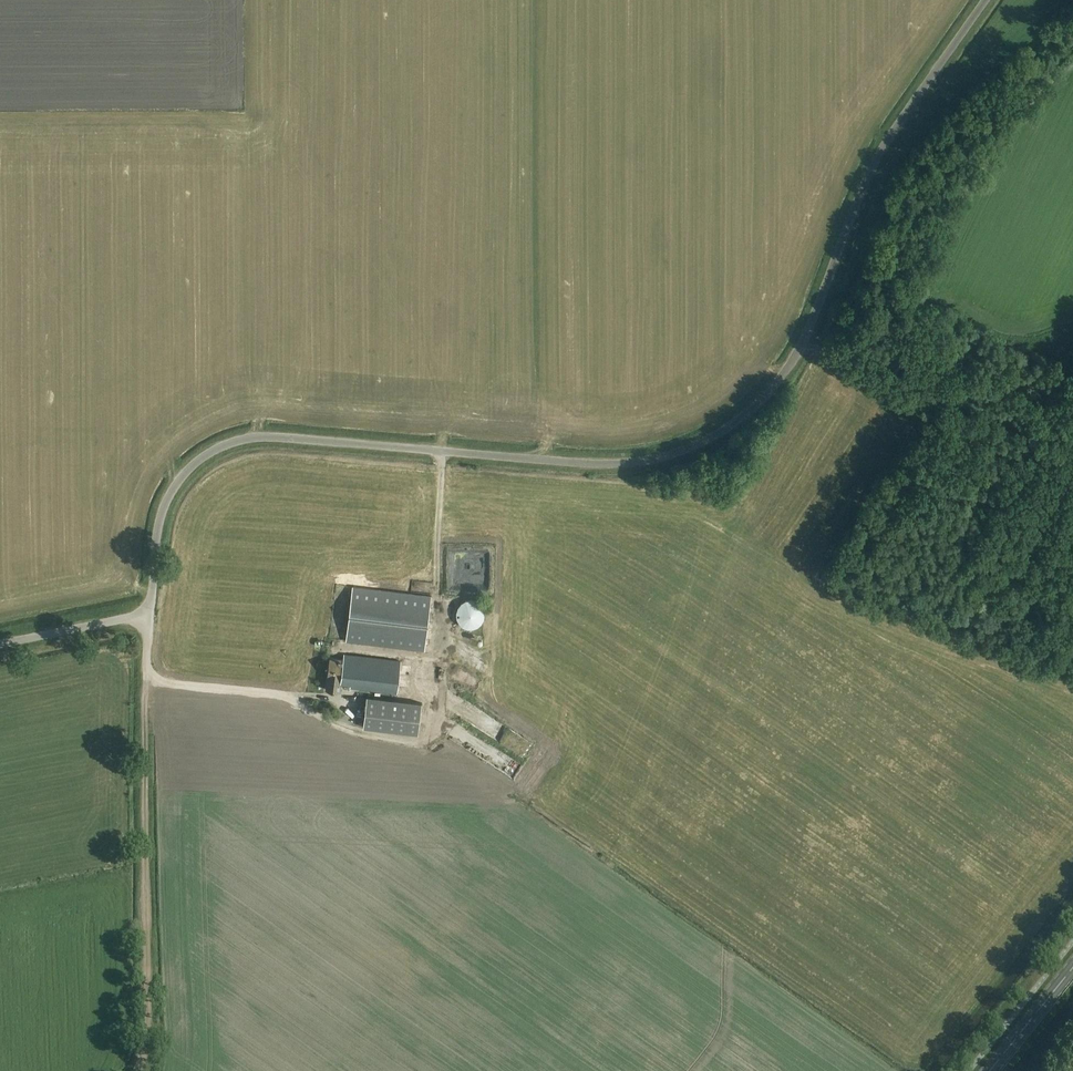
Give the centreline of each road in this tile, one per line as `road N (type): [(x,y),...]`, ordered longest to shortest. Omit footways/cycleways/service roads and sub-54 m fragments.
road 1 (unclassified): [(150,615),(164,508),(199,457),(223,445),(284,437),(650,461),(682,453),(749,412),(813,321),(884,145),(986,0)]
road 2 (track): [(135,1070),(145,1042),(146,670)]
road 3 (unclassified): [(0,645),(150,615)]
road 4 (primary): [(990,1070),(1072,968)]

